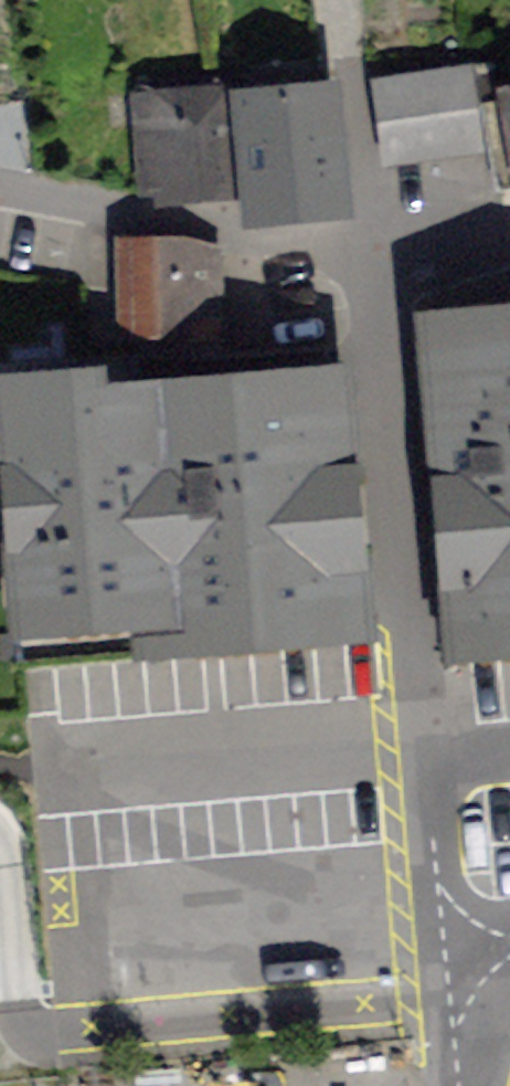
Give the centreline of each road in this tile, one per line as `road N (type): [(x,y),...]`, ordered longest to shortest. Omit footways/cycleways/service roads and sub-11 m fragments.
road 1 (residential): [(464,950),(422,753),(371,250)]
road 2 (residential): [(0,186),(371,250)]
road 3 (residential): [(371,250),(336,0)]
road 4 (residential): [(371,250),(509,223)]
road 5 (tertiary): [(464,1085),(464,950)]

